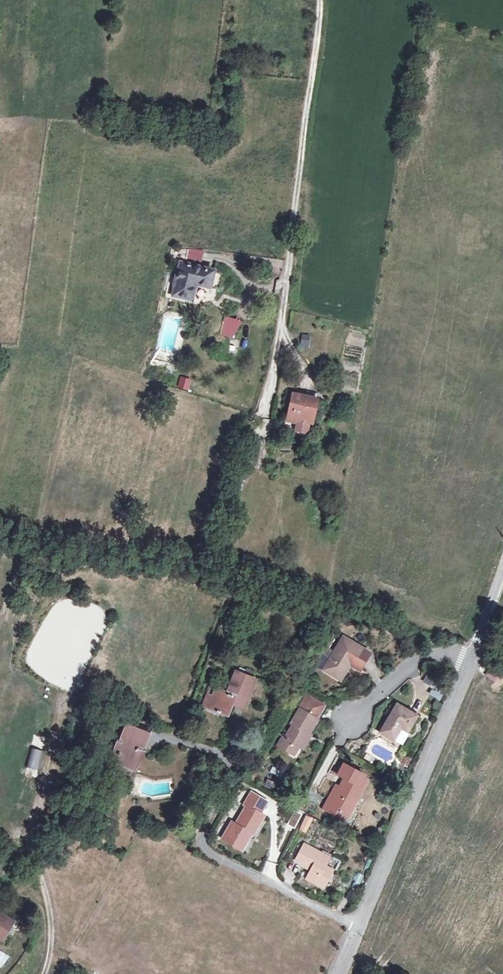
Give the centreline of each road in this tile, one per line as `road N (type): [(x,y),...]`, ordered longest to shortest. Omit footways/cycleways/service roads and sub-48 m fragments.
road 1 (track): [(322,0),(290,278),(265,408)]
road 2 (track): [(43,973),(51,928),(28,844),(67,687),(66,642),(85,611)]
road 3 (residential): [(360,926),(209,853),(202,833),(231,764),(193,744)]
road 4 (unclassified): [(476,651),(360,926)]
road 5 (residential): [(476,651),(411,664),(351,721)]

